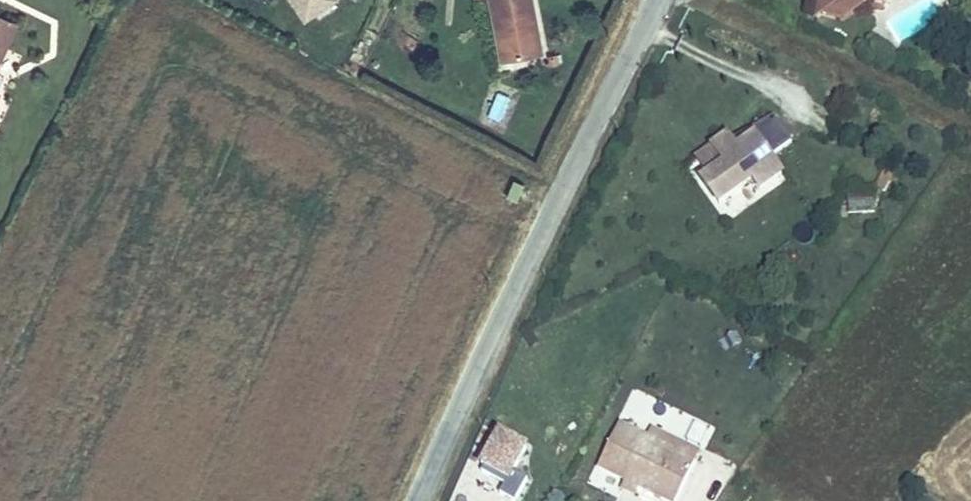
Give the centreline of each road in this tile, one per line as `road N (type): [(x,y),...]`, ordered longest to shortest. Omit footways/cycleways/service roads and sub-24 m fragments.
road 1 (unclassified): [(661,0),(499,322),(421,500)]

